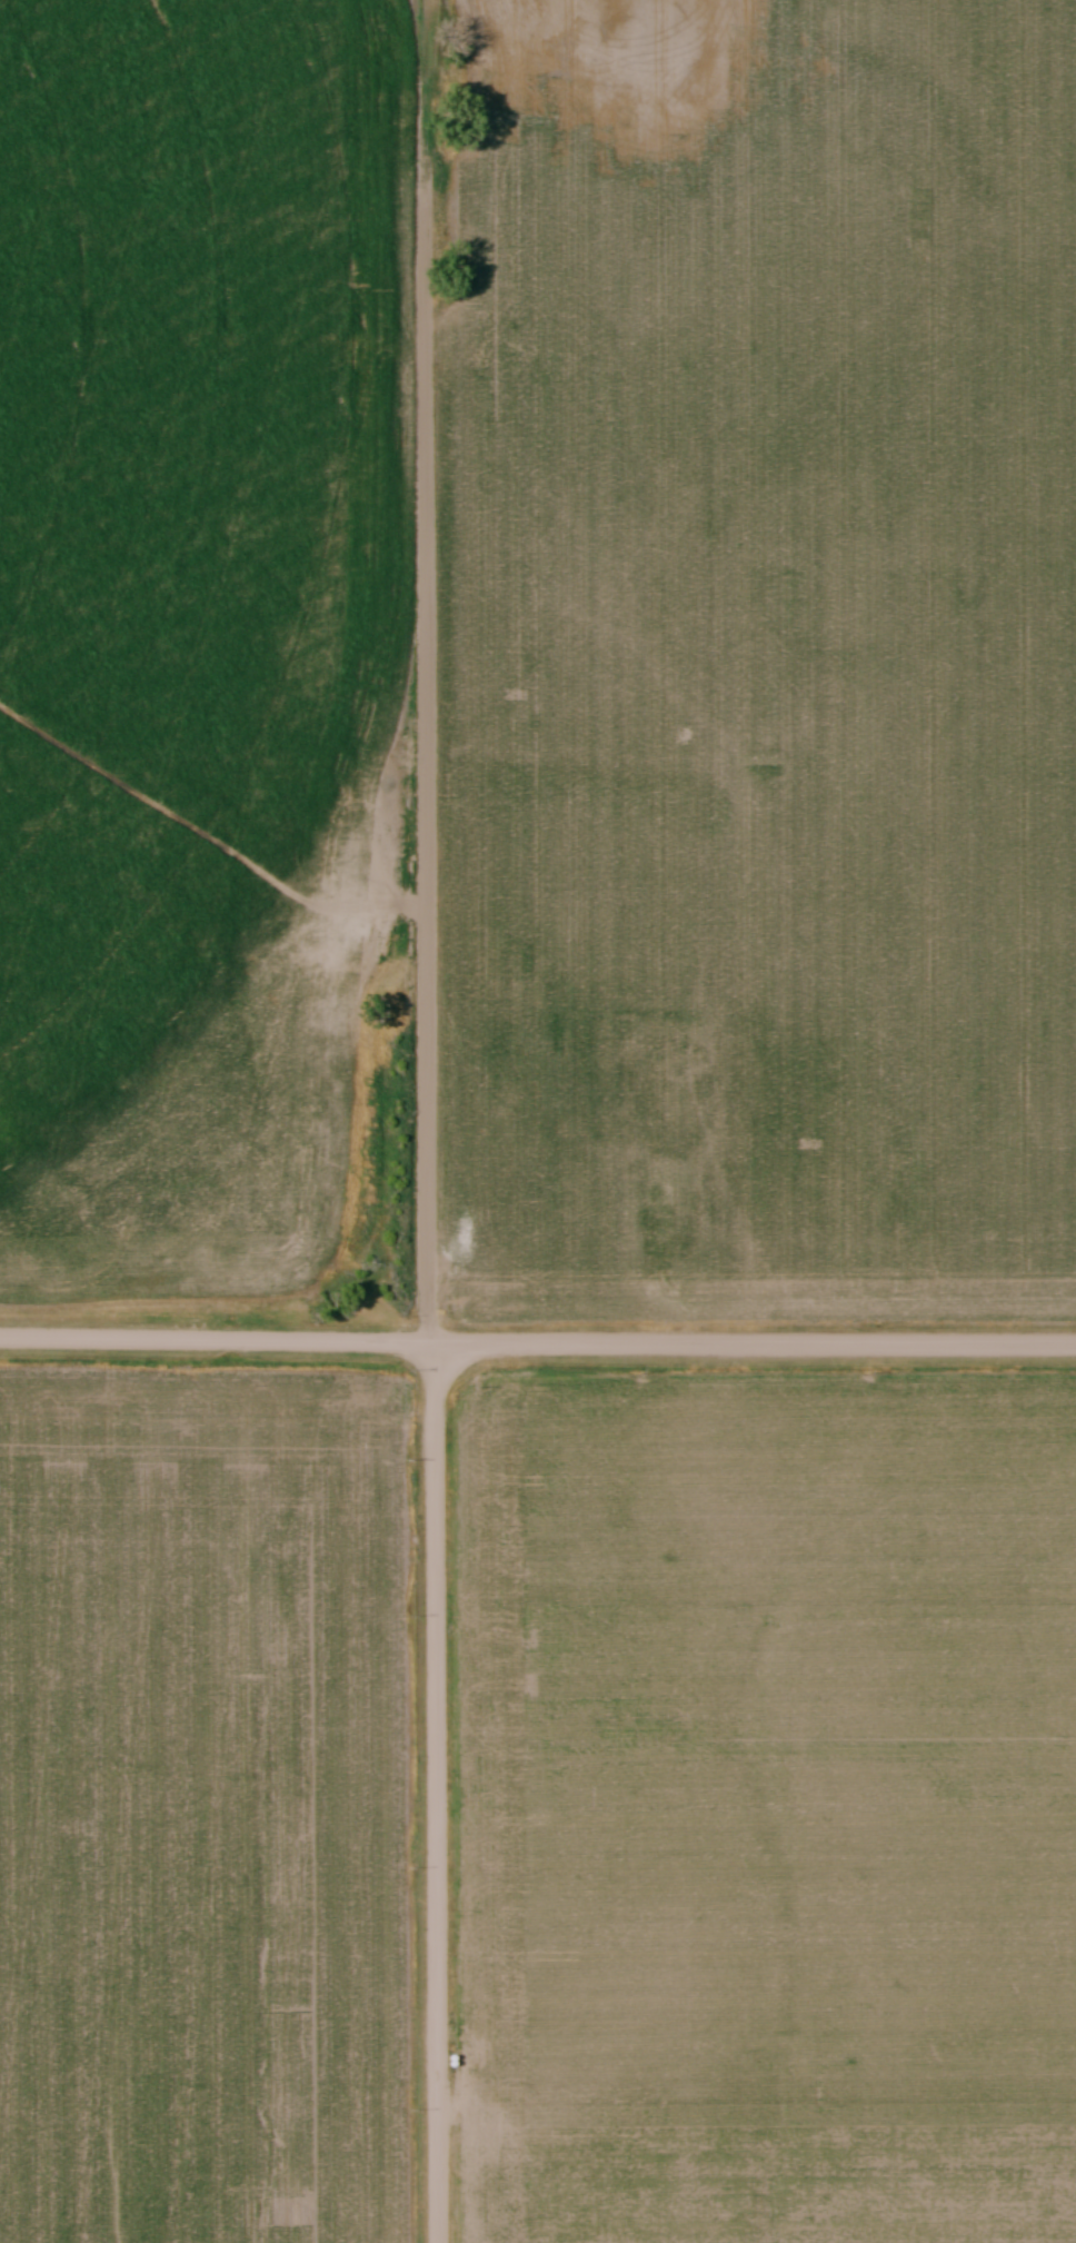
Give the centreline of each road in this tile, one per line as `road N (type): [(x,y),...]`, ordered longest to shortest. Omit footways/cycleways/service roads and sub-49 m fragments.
road 1 (residential): [(434,2242),(431,0)]
road 2 (tertiary): [(0,1340),(1075,1343)]

